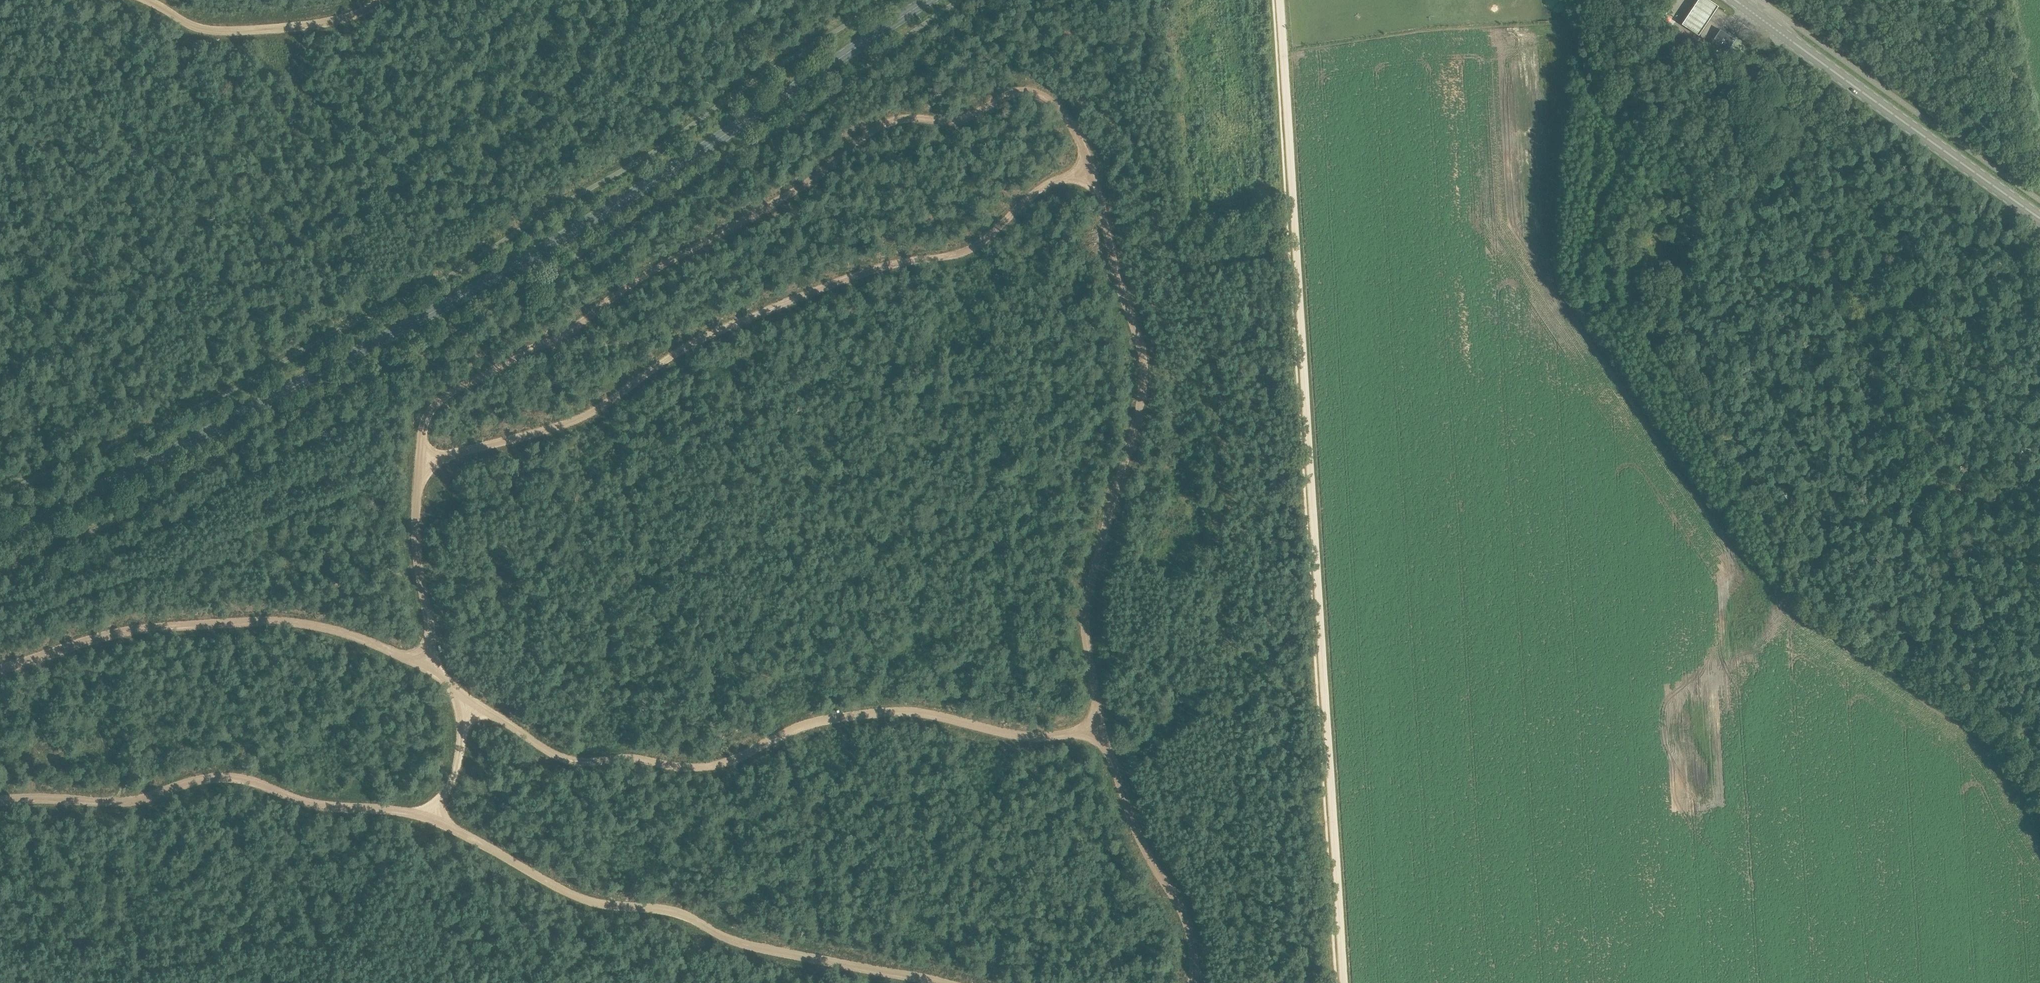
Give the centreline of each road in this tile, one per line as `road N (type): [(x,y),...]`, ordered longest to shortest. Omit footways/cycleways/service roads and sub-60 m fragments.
road 1 (track): [(1194,982),(1188,924),(1135,829),(1101,728),(1084,633),(1145,368),(1089,157),(1042,95),(1020,91),(956,122),(908,119),(875,128),(802,186),(648,274),(564,335),(434,404),(423,427),(416,502),(429,670)]
road 2 (track): [(1101,728),(1019,737),(926,714),(871,714),(801,727),(717,764),(574,761),(405,658),(293,623),(144,628),(0,669)]
road 3 (secondary): [(0,539),(515,266),(929,0)]
road 4 (unclassified): [(1344,982),(1279,0)]
road 5 (track): [(0,801),(132,801),(204,779),(247,780),(321,806),(433,820),(595,903),(674,911),(752,946),(942,982)]
road 6 (track): [(419,463),(577,420),(686,347),(817,290),(966,251),(1045,187),(1094,170)]
road 7 (track): [(2039,638),(1967,652),(1958,647),(1736,24)]
road 8 (primary): [(2039,217),(1737,0)]
road 9 (track): [(149,0),(194,28),(224,32),(325,24),(380,0)]
road 10 (track): [(433,820),(461,752),(460,704),(452,686)]

